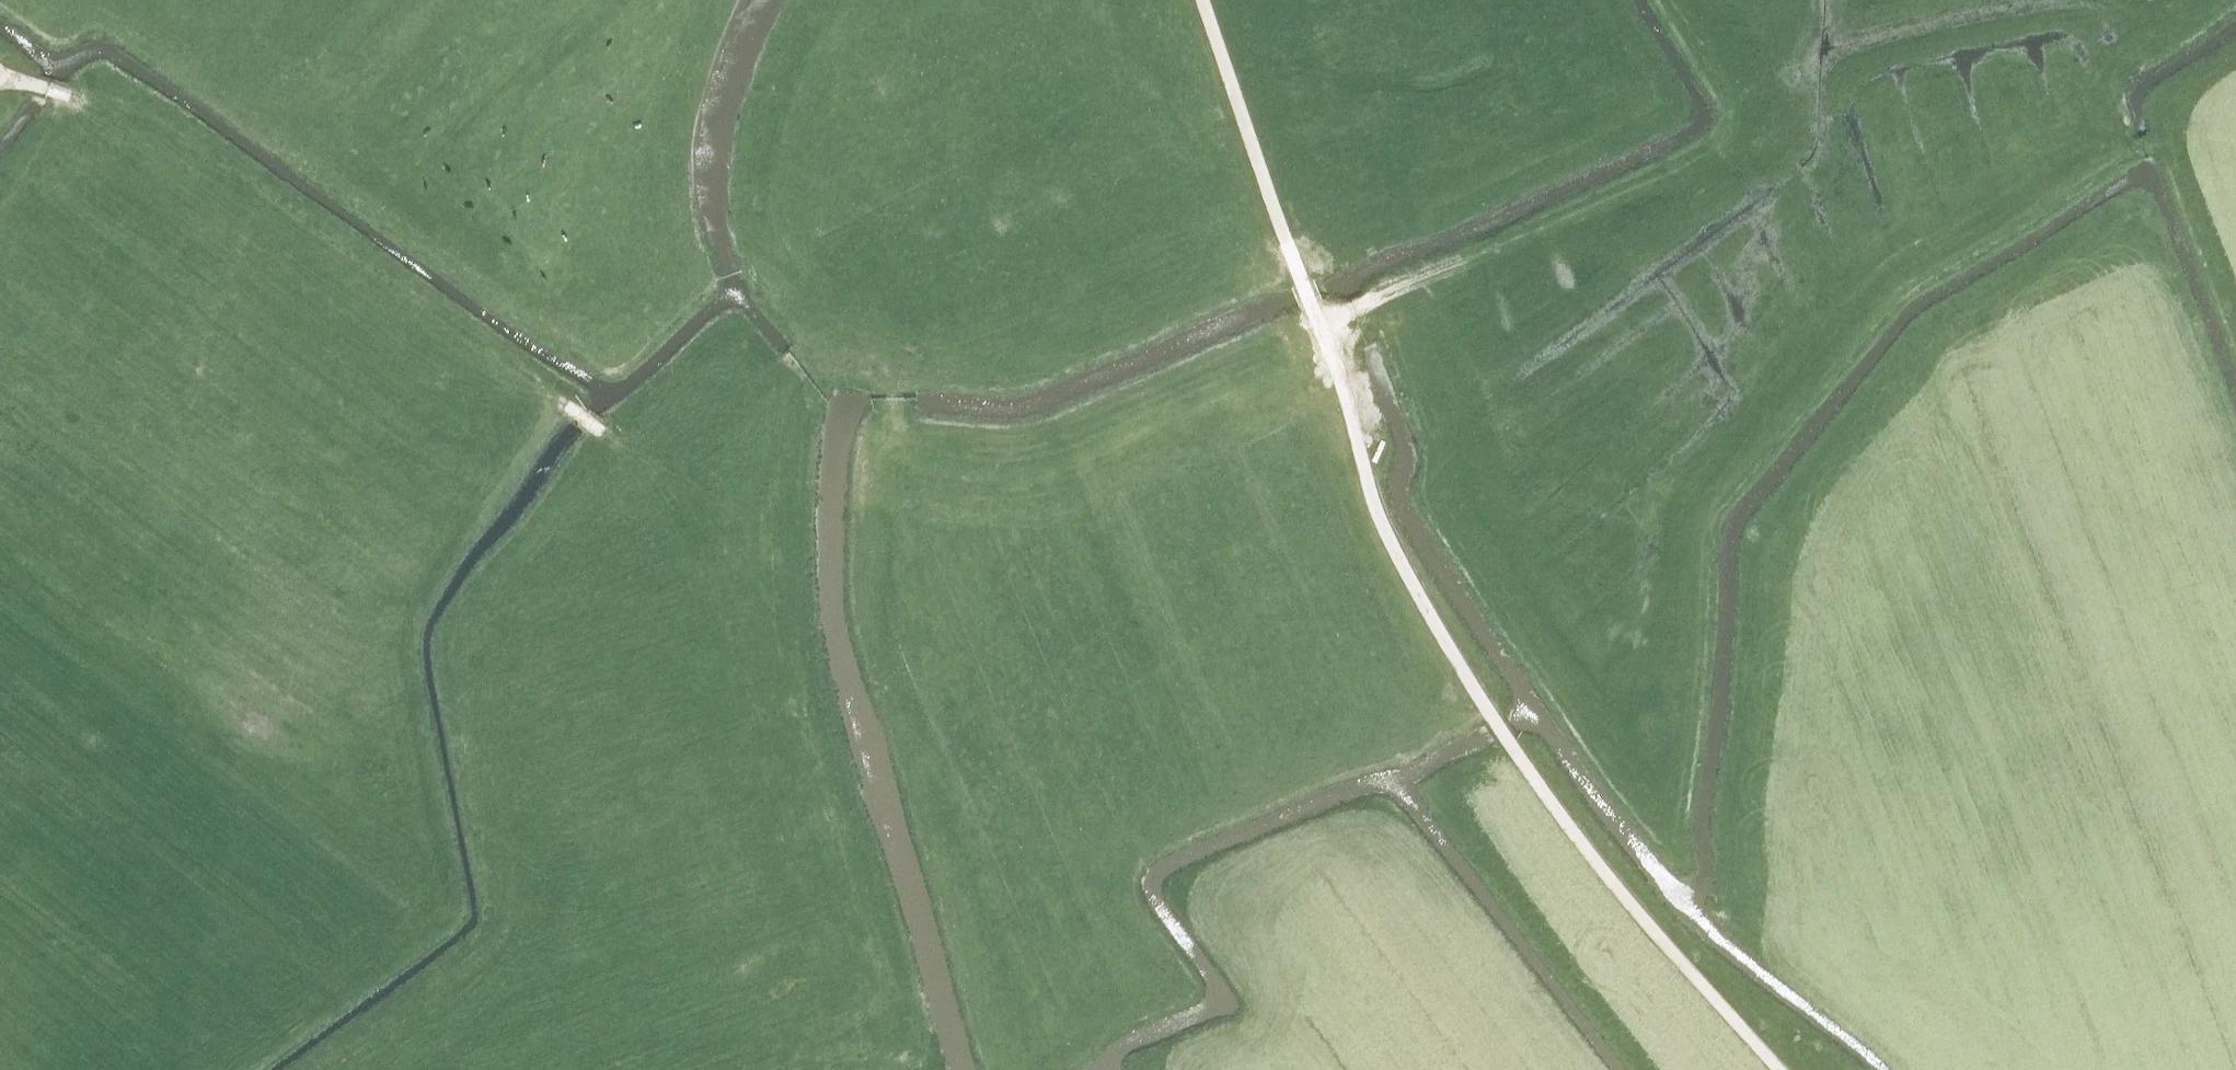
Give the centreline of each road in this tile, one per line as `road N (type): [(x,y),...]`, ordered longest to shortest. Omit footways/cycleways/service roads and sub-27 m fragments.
road 1 (track): [(1779,1069),(1619,891),(1551,803),(1386,533),(1323,330),(1203,0)]

